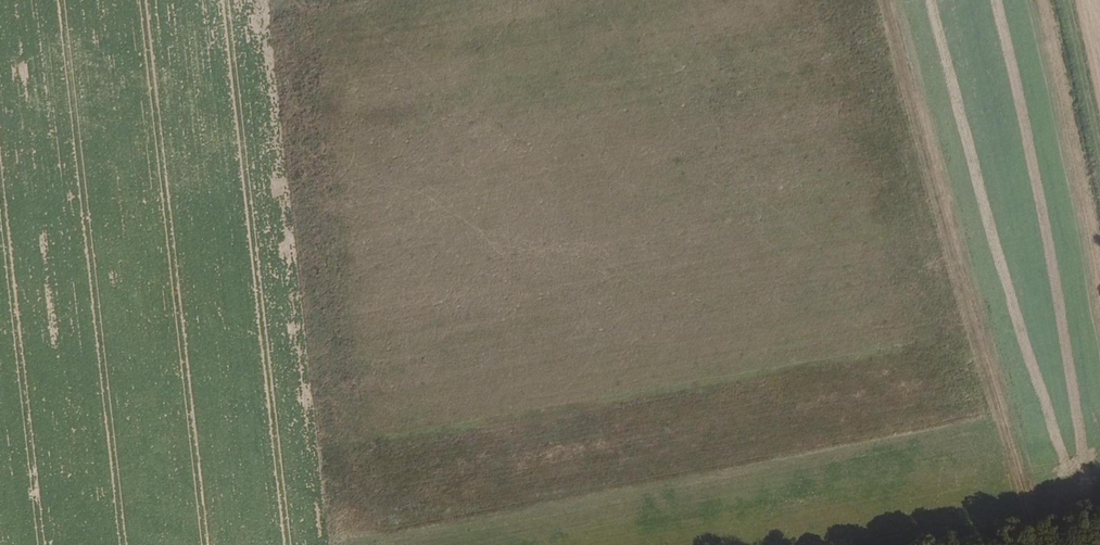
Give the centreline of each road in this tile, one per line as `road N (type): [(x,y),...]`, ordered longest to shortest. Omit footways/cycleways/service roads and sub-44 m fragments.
road 1 (track): [(888,0),(1040,544)]

